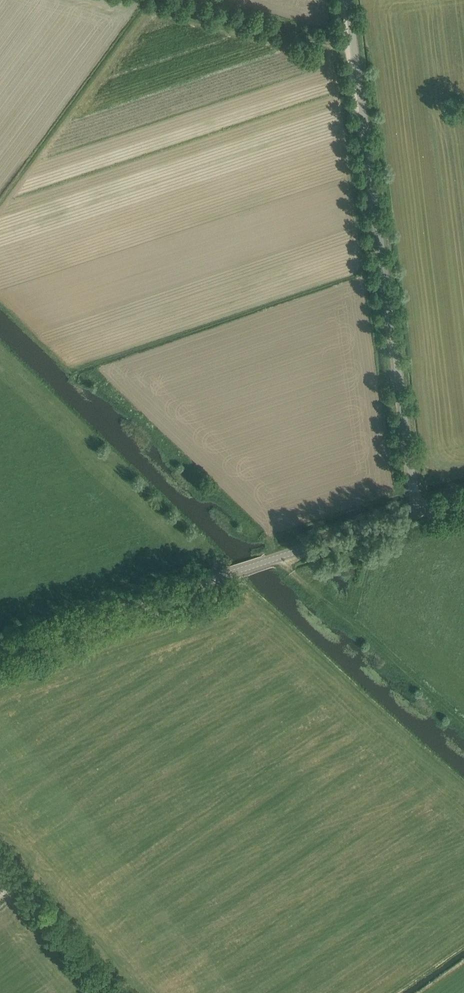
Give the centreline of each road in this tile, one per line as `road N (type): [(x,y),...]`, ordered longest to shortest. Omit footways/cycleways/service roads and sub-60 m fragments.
road 1 (unclassified): [(422,511),(347,0)]
road 2 (tertiary): [(0,647),(422,511)]
road 3 (track): [(354,49),(182,0)]

